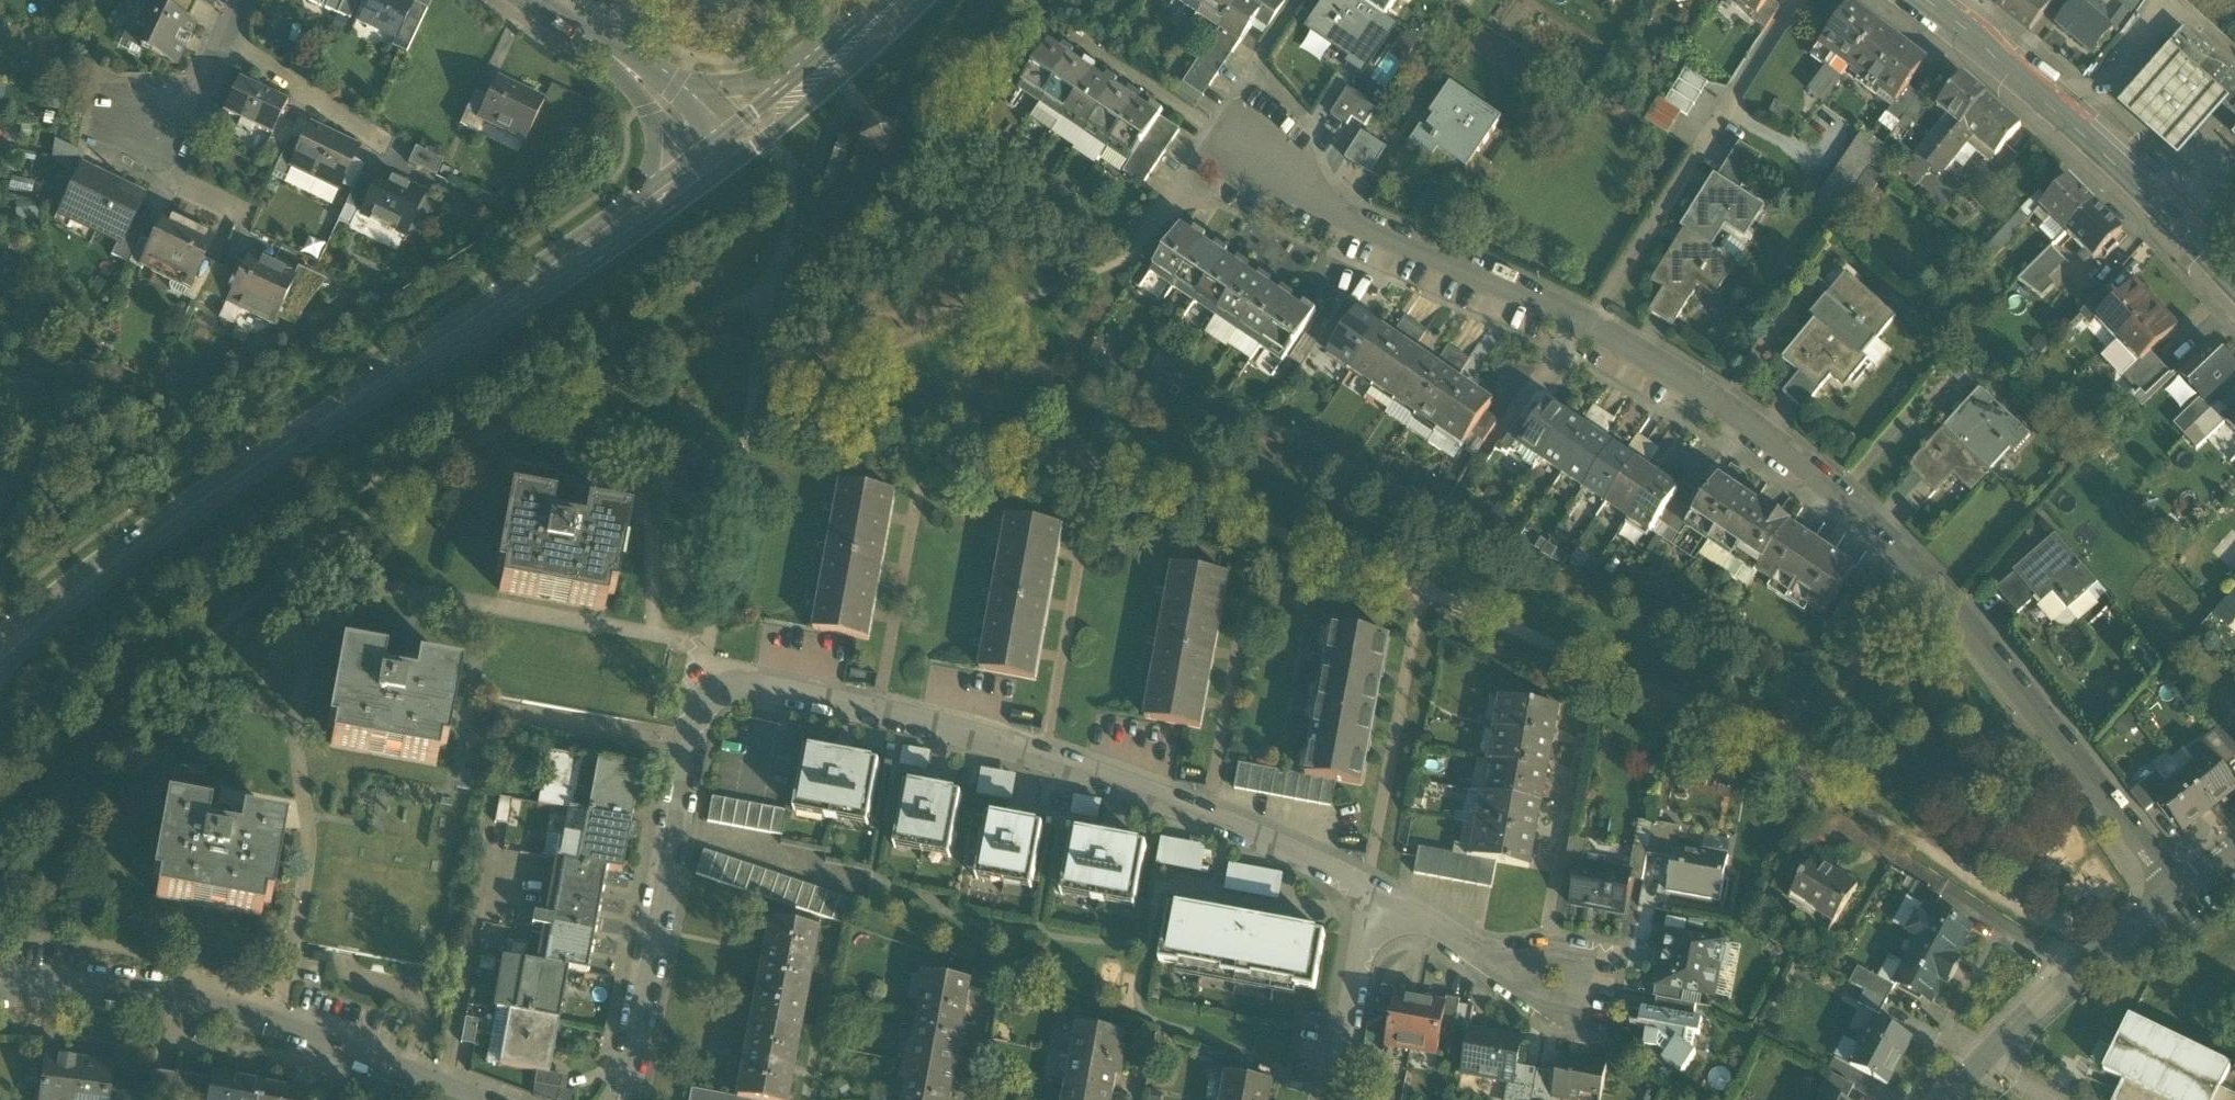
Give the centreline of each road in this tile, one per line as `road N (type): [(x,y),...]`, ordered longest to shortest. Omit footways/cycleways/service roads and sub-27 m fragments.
road 1 (residential): [(2176,897),(1969,625),(1841,492),(1586,319),(1325,205),(1240,138)]
road 2 (residential): [(621,1099),(697,718),(718,690),(758,688),(1046,754),(1147,789),(1378,898)]
road 3 (secondary): [(629,224),(297,442),(91,585),(0,658)]
road 4 (residential): [(492,1099),(233,1010),(9,981)]
road 5 (secondary): [(1926,0),(1979,38),(2234,285)]
road 6 (residential): [(1949,1099),(2077,974),(2176,897)]
road 7 (residential): [(889,13),(774,77),(674,88)]
road 8 (secondary): [(889,13),(729,150)]
road 9 (residential): [(1342,1099),(1378,898)]
road 10 (residential): [(1378,898),(1493,958),(1562,979)]
road 11 (residential): [(229,0),(155,139)]

